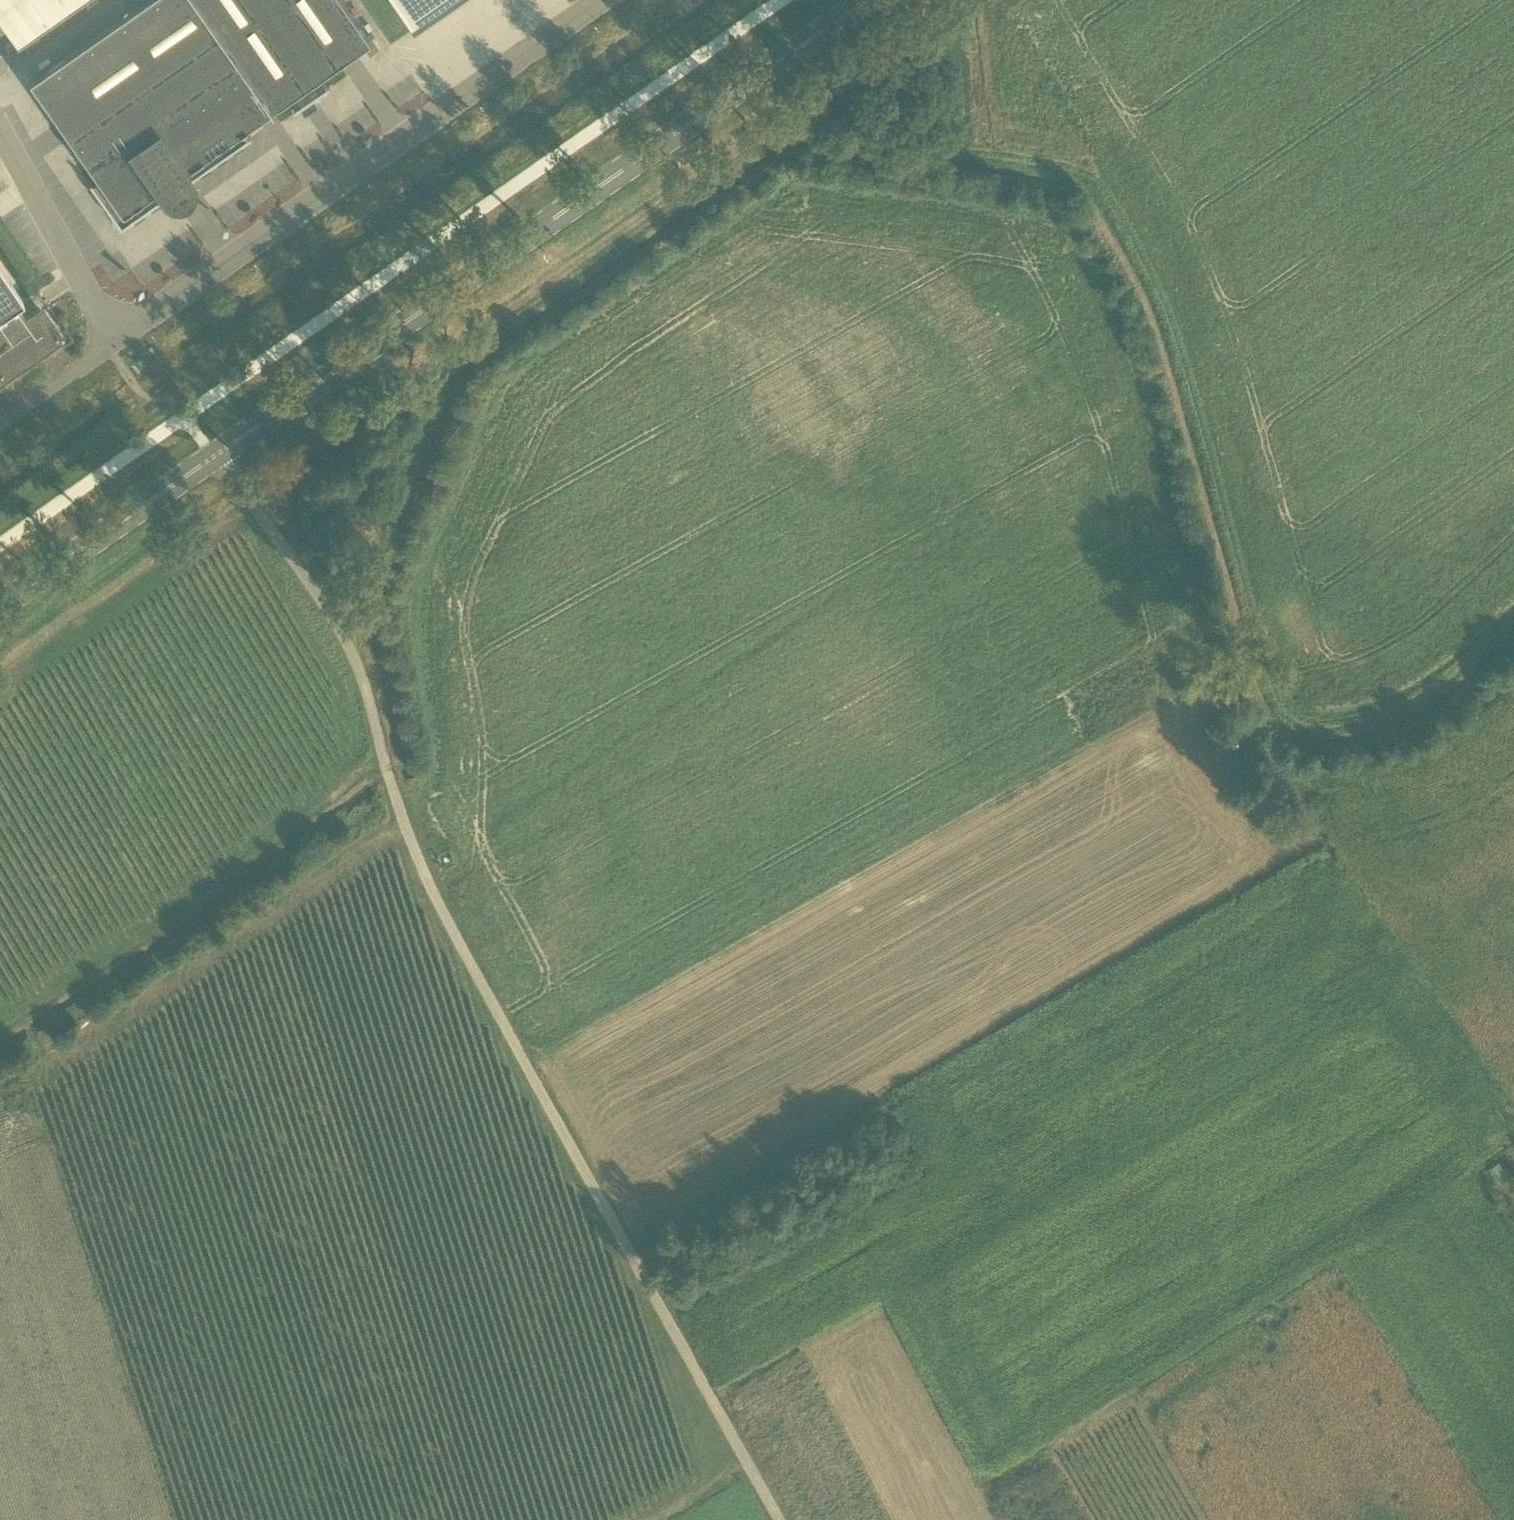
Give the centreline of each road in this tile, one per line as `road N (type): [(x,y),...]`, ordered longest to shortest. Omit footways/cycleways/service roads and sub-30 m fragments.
road 1 (unclassified): [(780,1519),(418,859),(347,638),(216,456)]
road 2 (primary): [(216,456),(867,0)]
road 3 (unclassified): [(115,334),(602,0)]
road 4 (primary): [(0,607),(216,456)]
road 5 (unclassified): [(115,334),(0,122)]
road 6 (unclassified): [(0,416),(115,334)]

